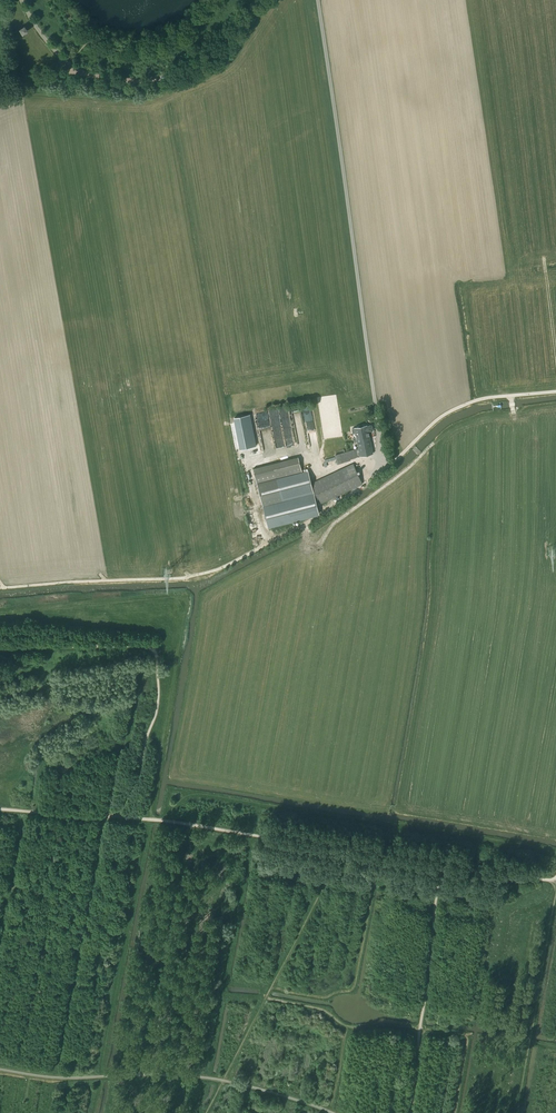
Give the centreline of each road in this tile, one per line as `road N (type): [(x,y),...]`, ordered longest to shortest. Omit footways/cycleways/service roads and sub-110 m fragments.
road 1 (track): [(555,393),(451,412),(320,516),(210,574),(0,590)]
road 2 (track): [(108,818),(141,762),(158,698),(157,655),(152,648),(0,648)]
road 3 (track): [(344,849),(555,879)]
road 4 (unclassified): [(80,73),(138,81),(188,69),(221,47),(257,0)]
road 5 (track): [(163,822),(344,849)]
road 6 (track): [(344,849),(266,999)]
road 7 (track): [(421,1029),(441,865)]
road 8 (track): [(421,1029),(349,1027),(320,1009),(266,999)]
road 9 (track): [(303,526),(307,540),(320,542),(420,455)]
road 10 (track): [(0,898),(108,818)]
road 11 (track): [(266,999),(206,1112)]

